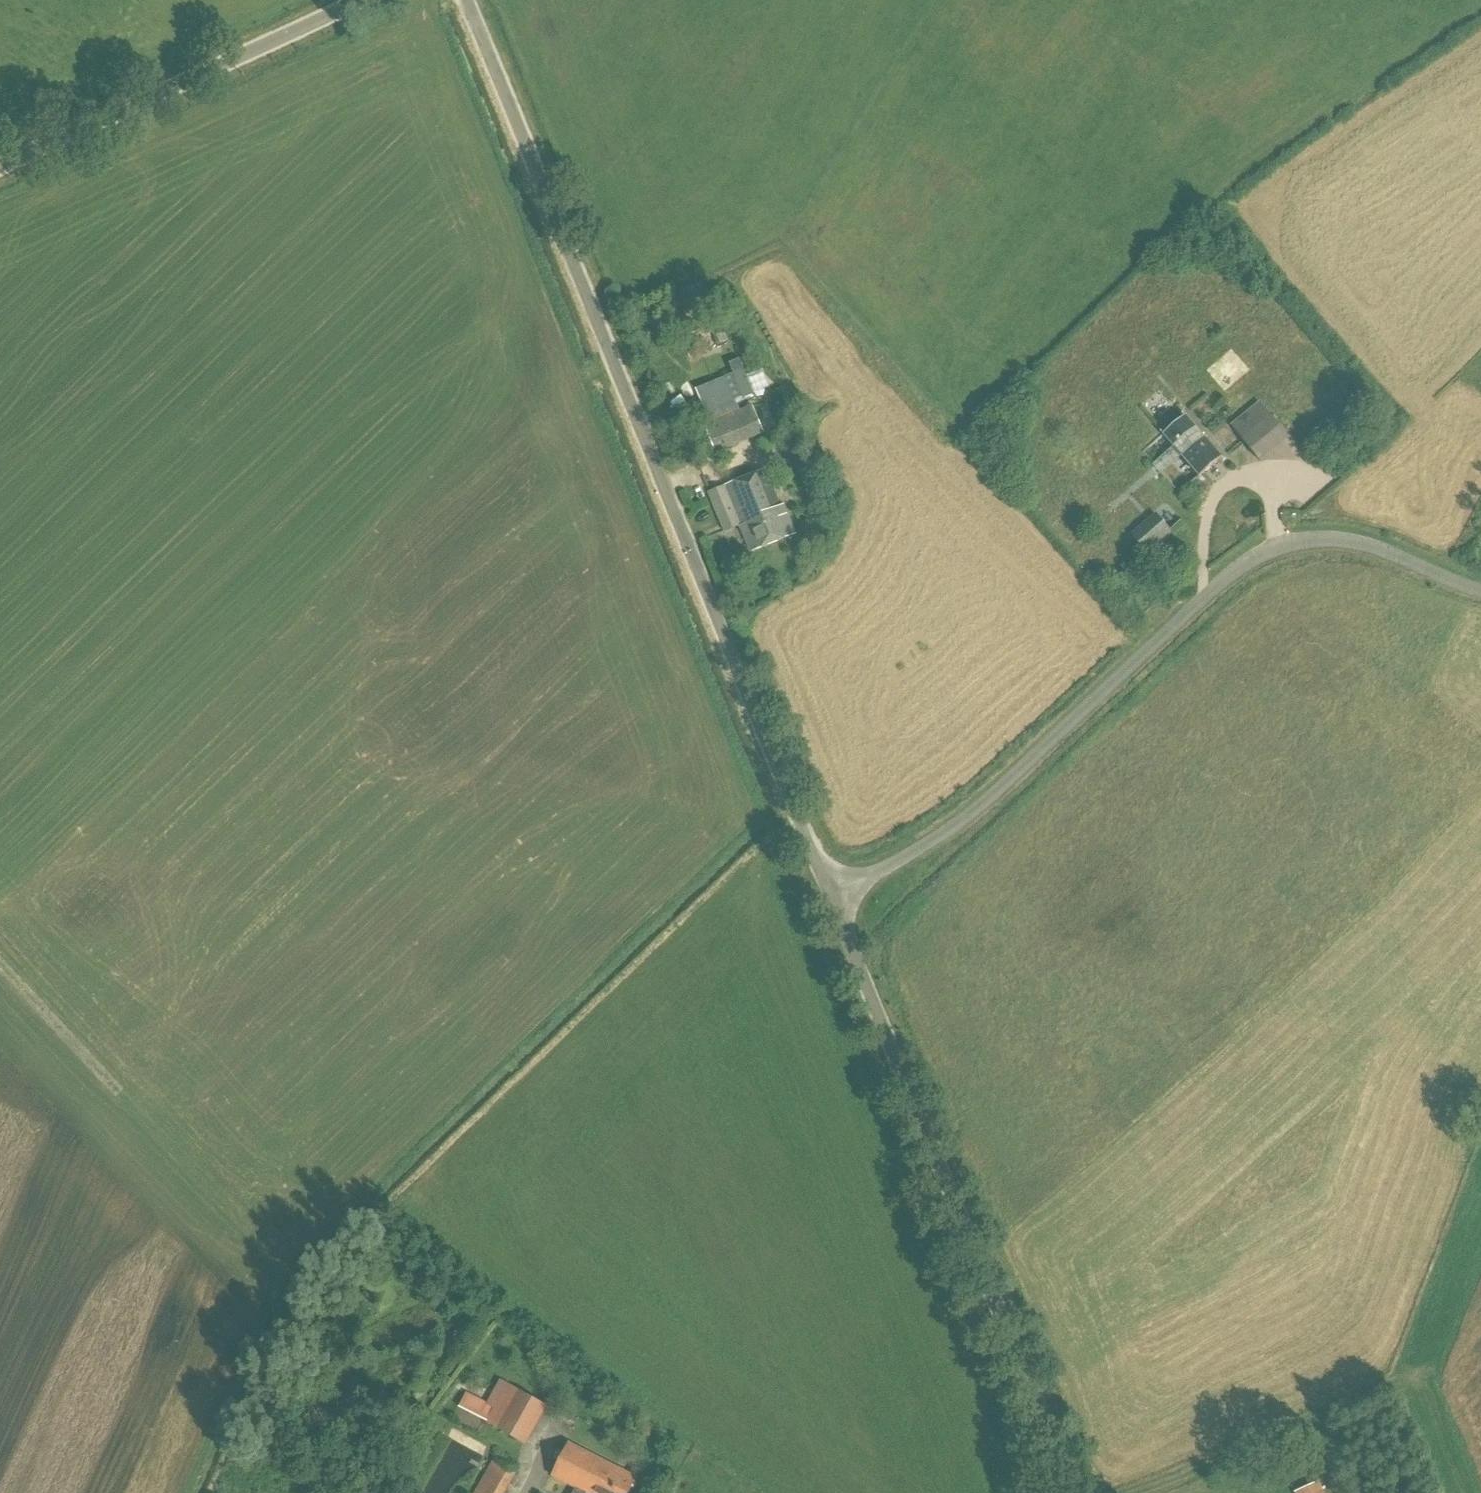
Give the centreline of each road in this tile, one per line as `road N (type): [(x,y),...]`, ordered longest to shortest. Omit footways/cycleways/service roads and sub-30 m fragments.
road 1 (unclassified): [(832,889),(466,0)]
road 2 (unclassified): [(1480,591),(1371,545),(1316,540),(1272,550),(1243,565),(955,827),(832,889)]
road 3 (unclassified): [(1072,1492),(832,889)]
road 4 (unclassified): [(0,172),(376,0)]

